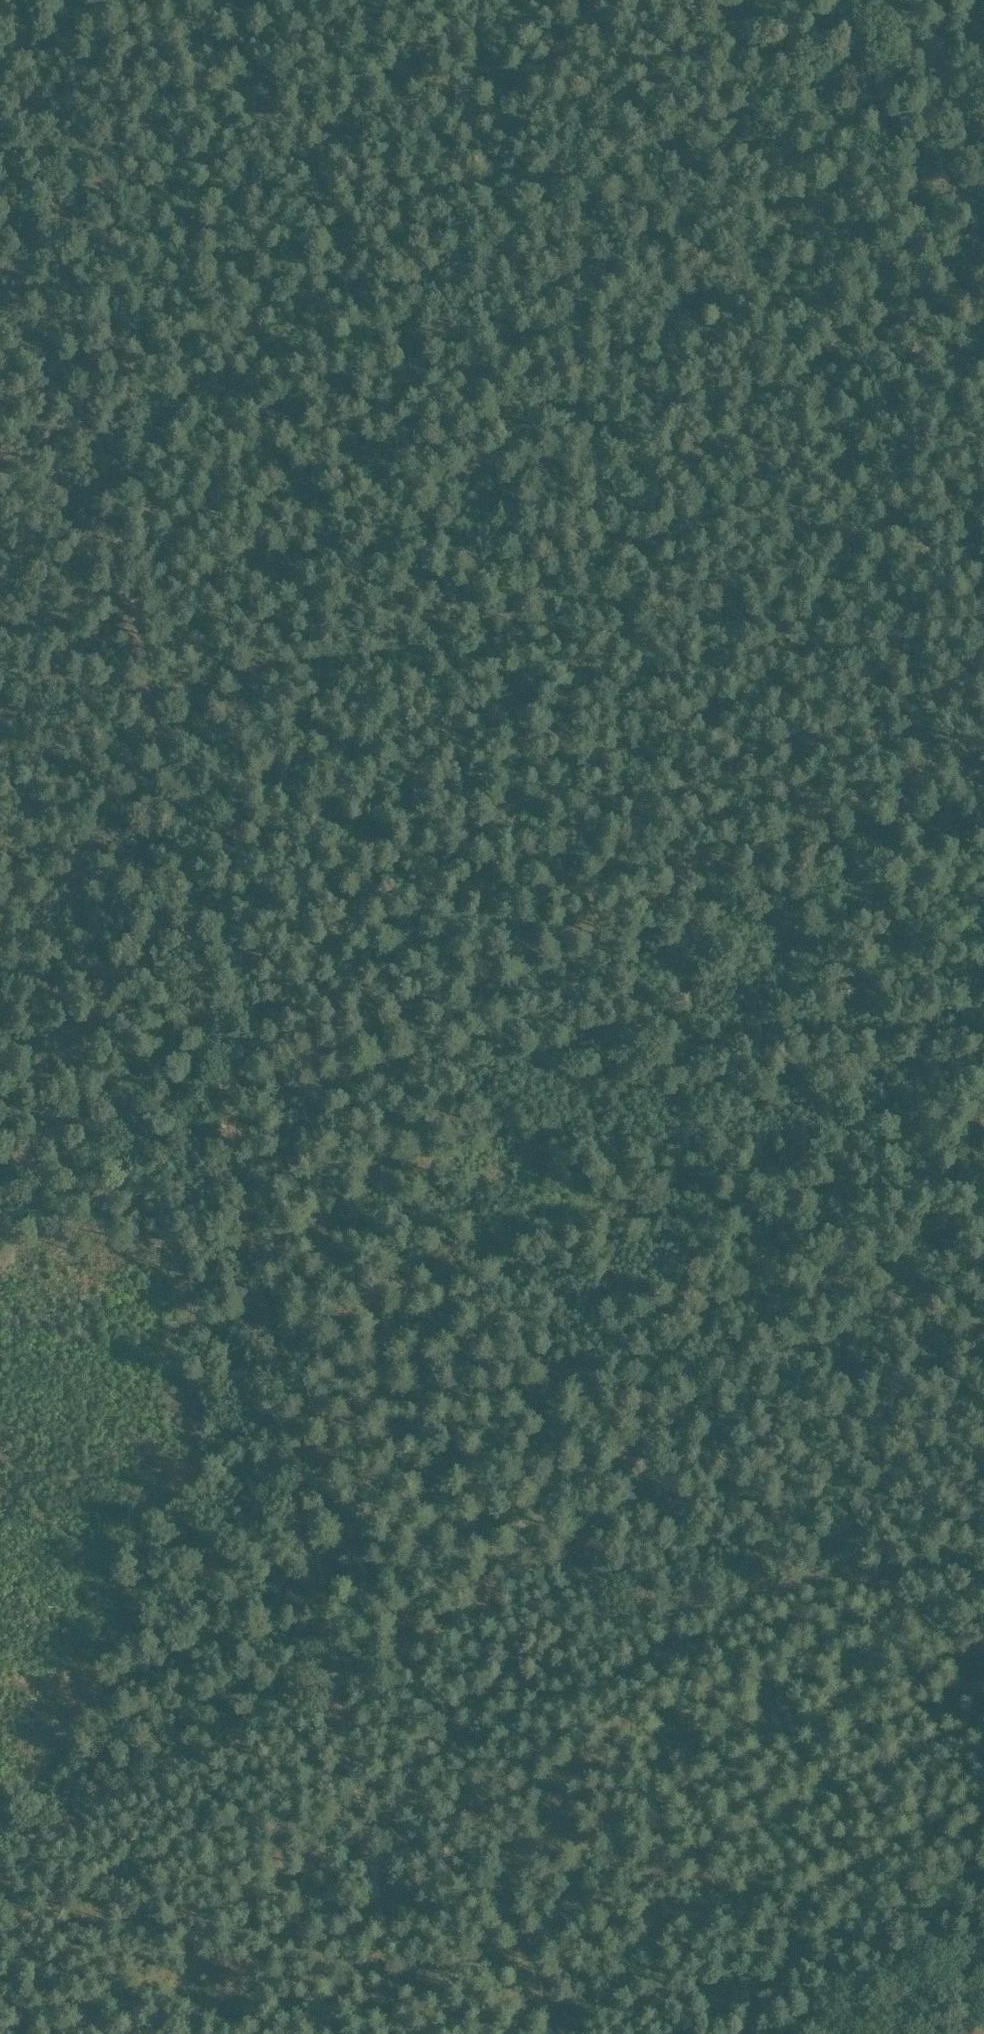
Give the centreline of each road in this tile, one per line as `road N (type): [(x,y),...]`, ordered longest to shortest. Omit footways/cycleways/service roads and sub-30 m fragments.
road 1 (track): [(402,2033),(296,1436),(249,1084),(89,352),(22,0)]
road 2 (track): [(983,743),(249,1084)]
road 3 (track): [(346,1695),(0,1847)]
road 4 (track): [(983,328),(836,0)]
road 5 (track): [(983,1939),(787,2033)]

